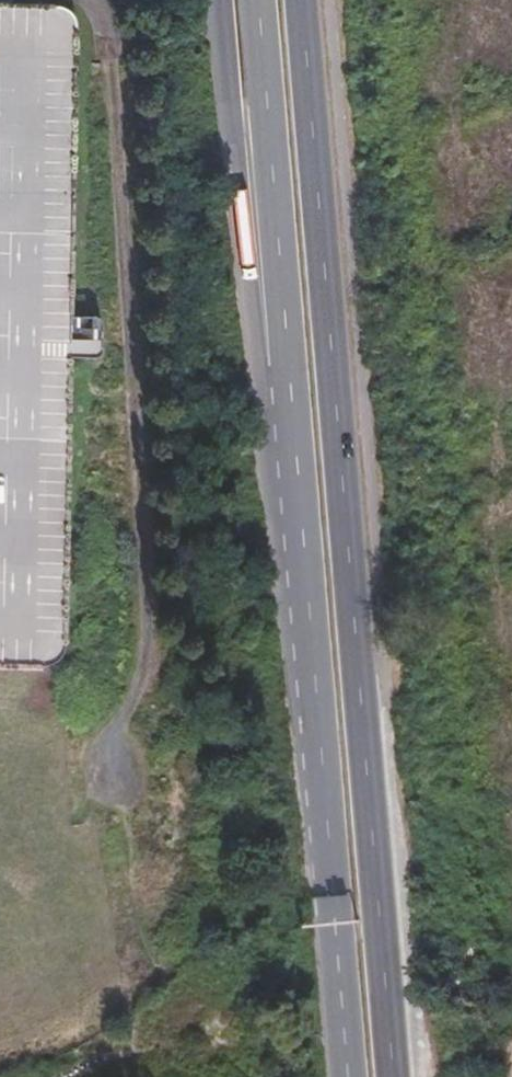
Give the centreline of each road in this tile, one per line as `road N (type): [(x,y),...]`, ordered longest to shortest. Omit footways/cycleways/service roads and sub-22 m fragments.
road 1 (primary): [(395,1076),(302,0)]
road 2 (primary): [(287,461),(347,1076)]
road 3 (primary): [(220,0),(252,309),(287,461)]
road 4 (primary): [(252,0),(287,461)]

